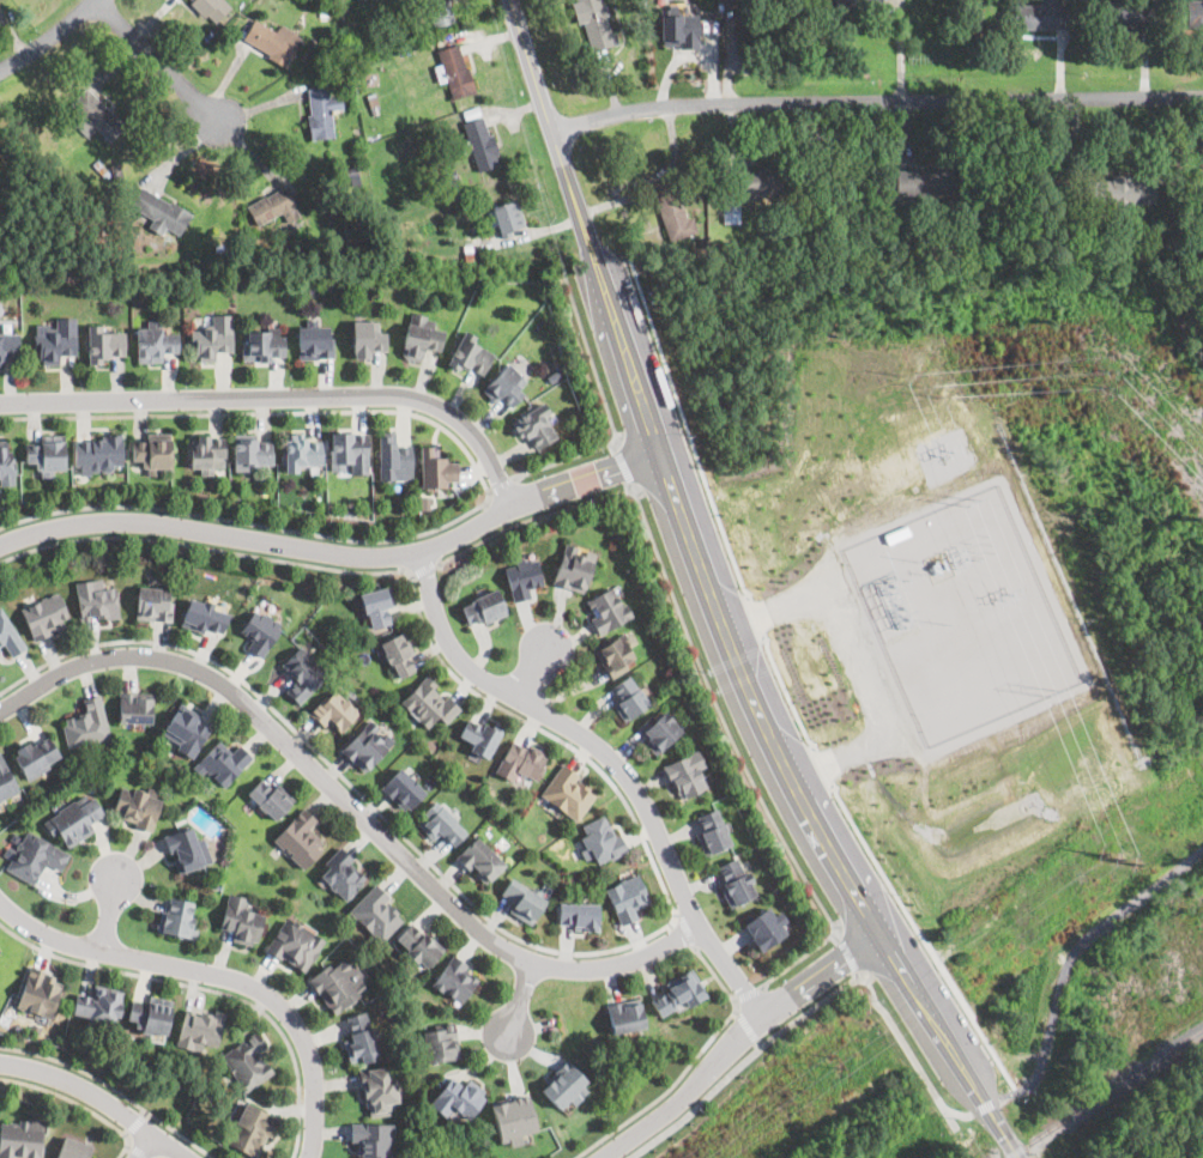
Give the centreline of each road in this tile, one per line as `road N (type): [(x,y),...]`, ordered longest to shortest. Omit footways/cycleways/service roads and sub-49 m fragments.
road 1 (residential): [(1019,1157),(832,853),(755,701),(690,541),(512,0)]
road 2 (residential): [(697,924),(664,948),(615,965),(532,963),(488,938),(235,693),(158,656),(81,662),(0,710)]
road 3 (residential): [(661,454),(512,504),(417,551),(363,557),(139,522),(74,523),(0,545)]
road 4 (residential): [(552,129),(681,104),(1202,95)]
road 5 (residential): [(761,1015),(697,924),(640,793),(593,740),(483,678),(457,654),(417,551)]
road 6 (residential): [(512,504),(464,423),(410,398),(0,402)]
road 7 (residential): [(309,1157),(315,1089),(308,1053),(270,998),(234,980),(64,940),(0,901)]
road 8 (residential): [(877,930),(761,1015),(688,1093),(599,1157)]
road 9 (residential): [(186,1157),(74,1085),(0,1064)]
road 10 (residential): [(220,122),(101,0)]
road 11 (residential): [(95,0),(0,72)]

